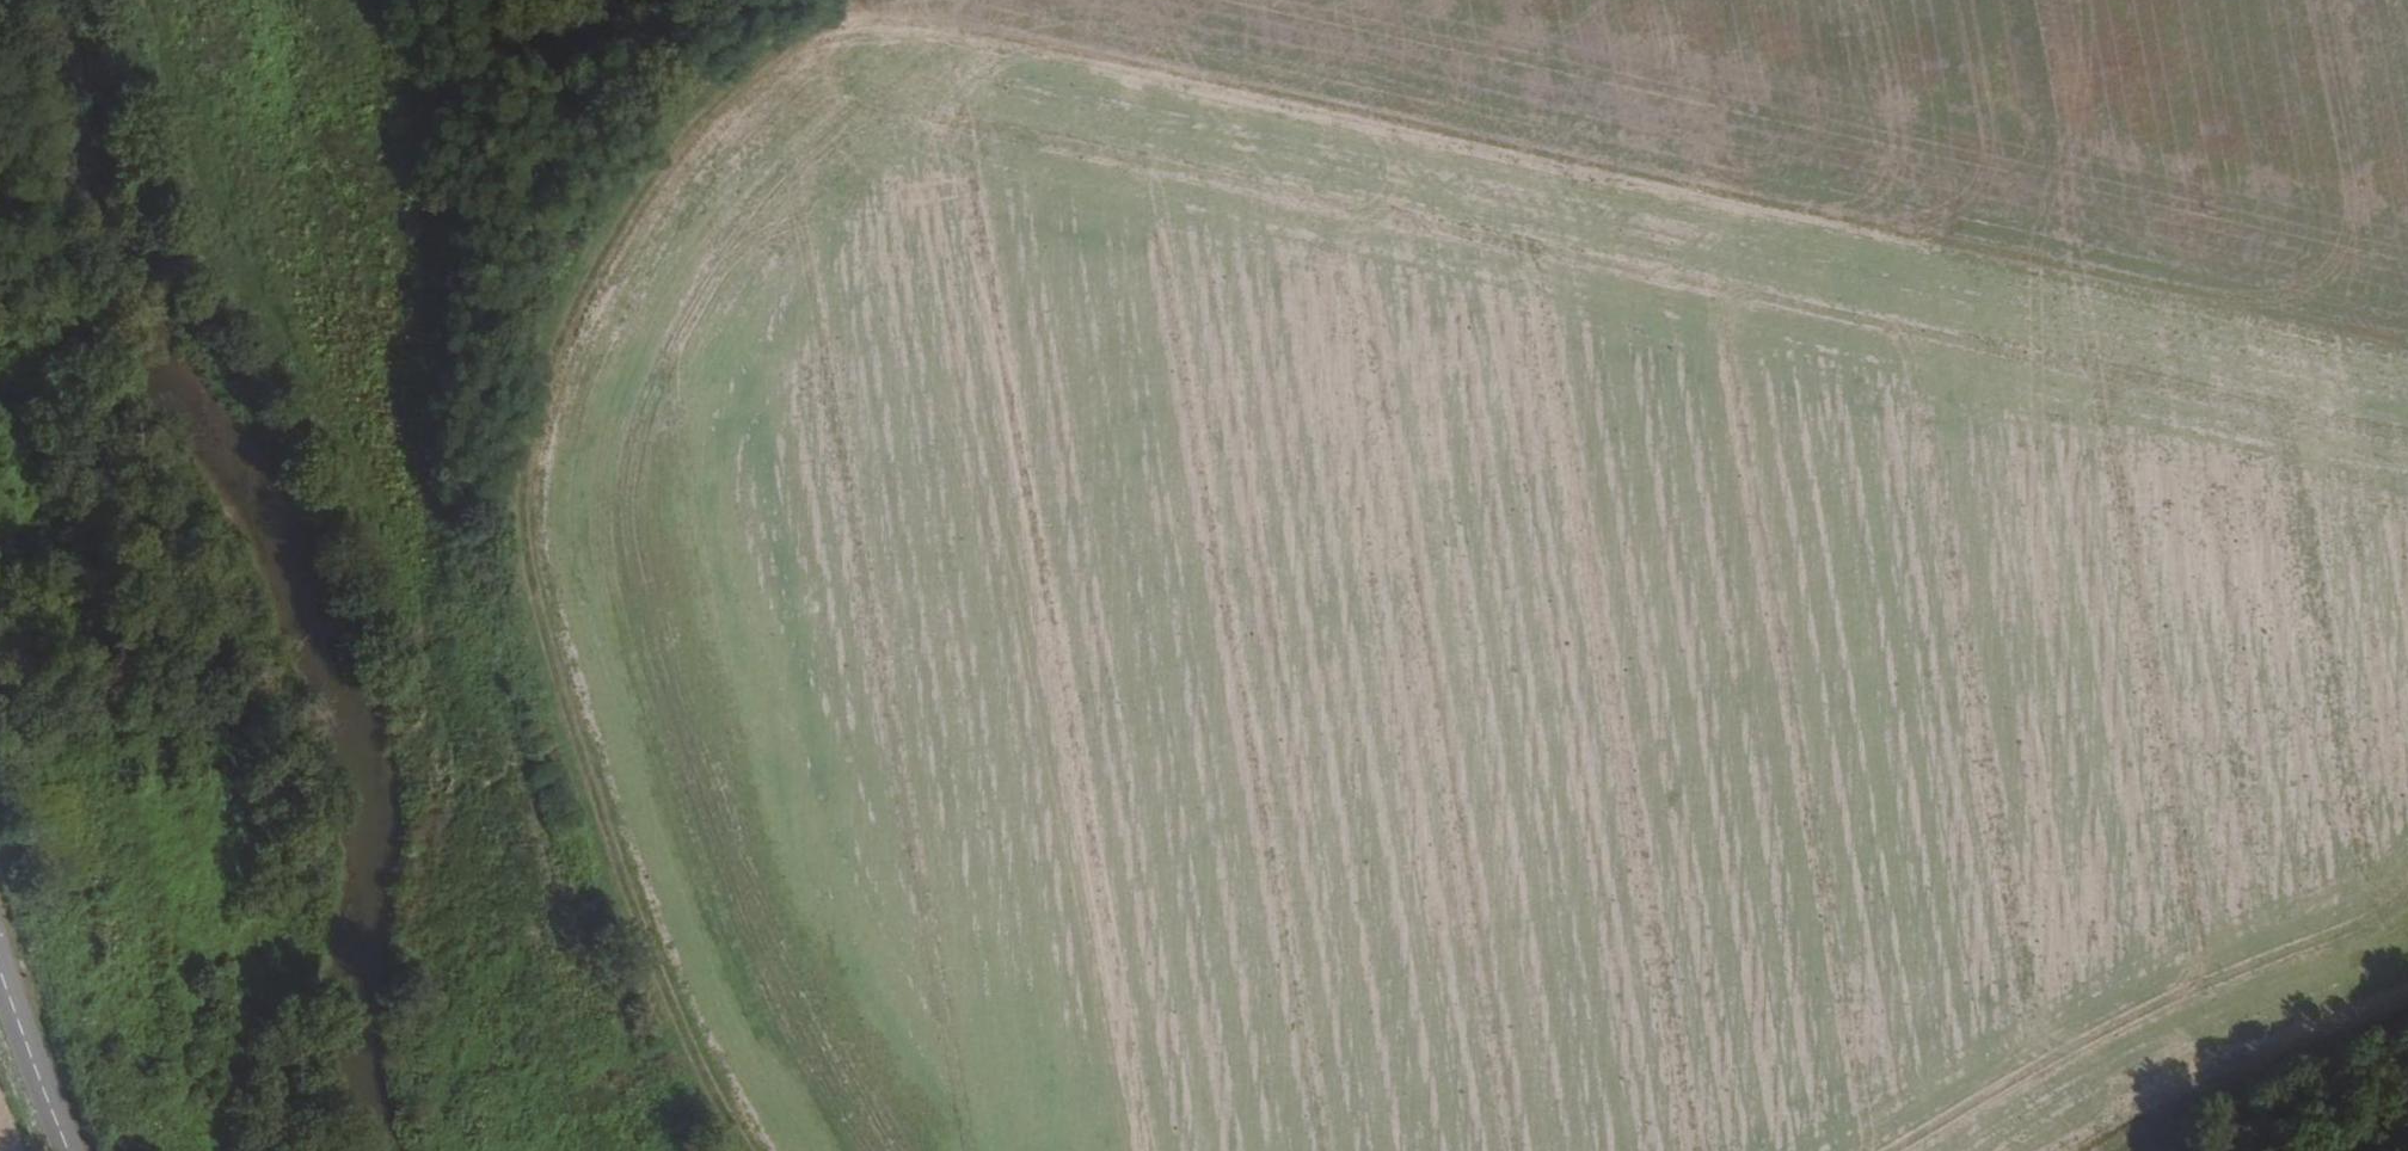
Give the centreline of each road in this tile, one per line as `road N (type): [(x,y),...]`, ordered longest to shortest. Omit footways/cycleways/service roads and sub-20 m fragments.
road 1 (track): [(2407,1018),(2287,1062),(2142,1150)]
road 2 (tertiary): [(0,969),(69,1150)]

